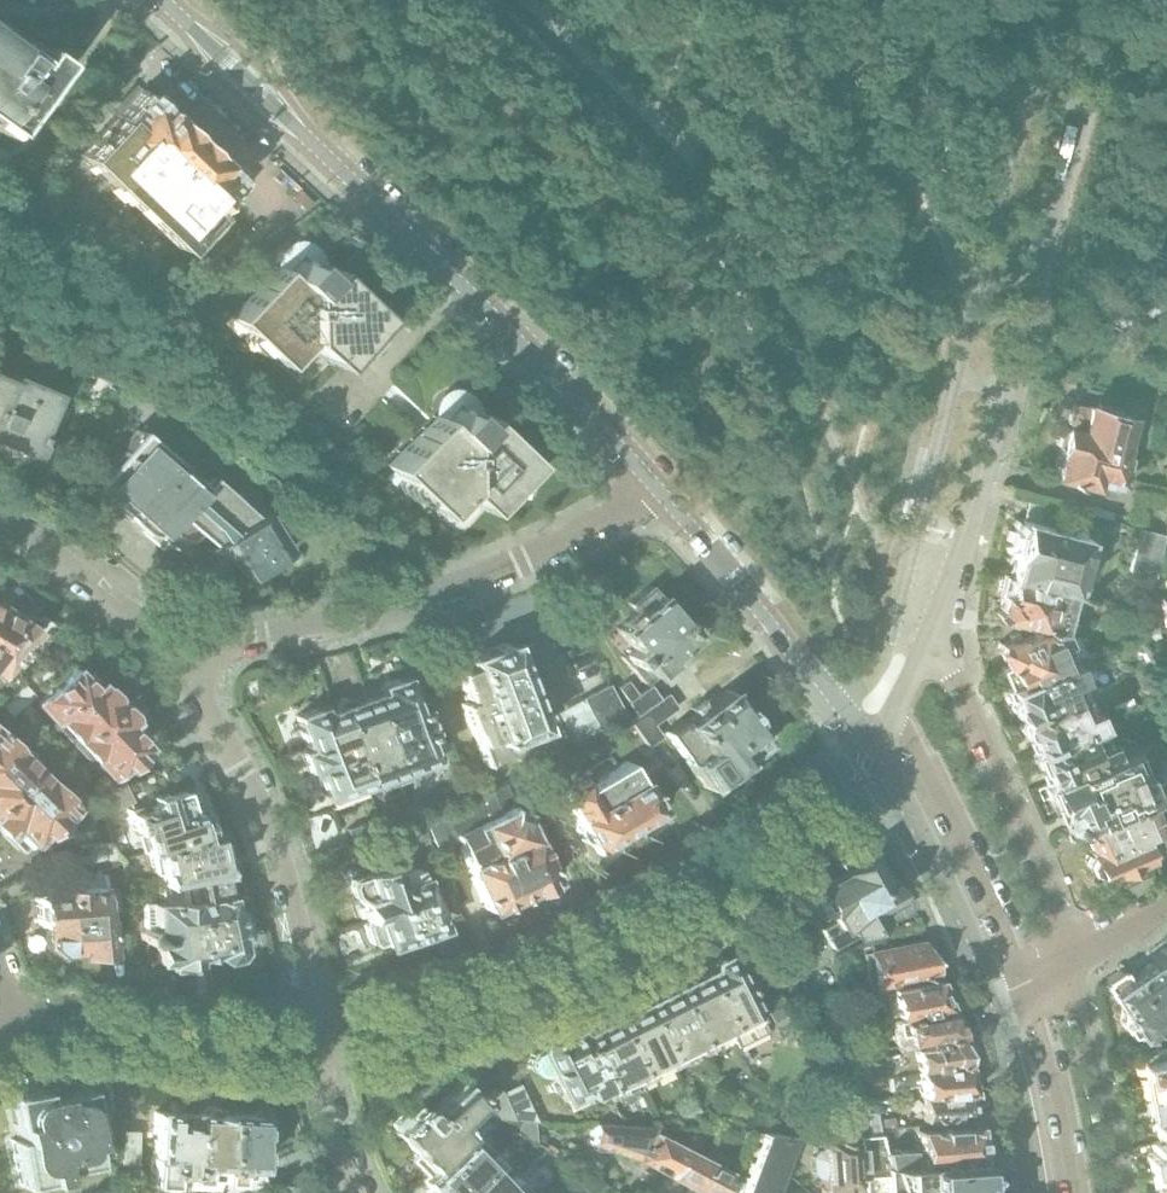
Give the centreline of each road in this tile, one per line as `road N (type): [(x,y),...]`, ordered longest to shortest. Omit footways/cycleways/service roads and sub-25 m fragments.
road 1 (residential): [(662,493),(555,376),(165,0)]
road 2 (residential): [(936,654),(1105,0)]
road 3 (residential): [(1053,0),(885,650)]
road 4 (residential): [(318,1038),(455,1002),(605,938),(869,763)]
road 5 (residential): [(662,493),(523,562),(414,602),(168,654)]
road 6 (residential): [(318,1038),(275,850),(241,771),(168,654)]
road 7 (residential): [(1067,960),(1054,910),(955,676),(936,654)]
road 8 (residential): [(21,1025),(318,1038)]
road 9 (residential): [(869,763),(916,838),(990,999)]
road 10 (residential): [(676,508),(830,702)]
road 11 (residential): [(1118,1192),(1067,960)]
road 12 (residential): [(168,654),(114,603),(0,525)]
road 13 (residential): [(990,999),(1031,1192)]
road 14 (residential): [(361,1192),(329,1115),(318,1038)]
road 15 (residential): [(869,763),(913,677),(936,654)]

